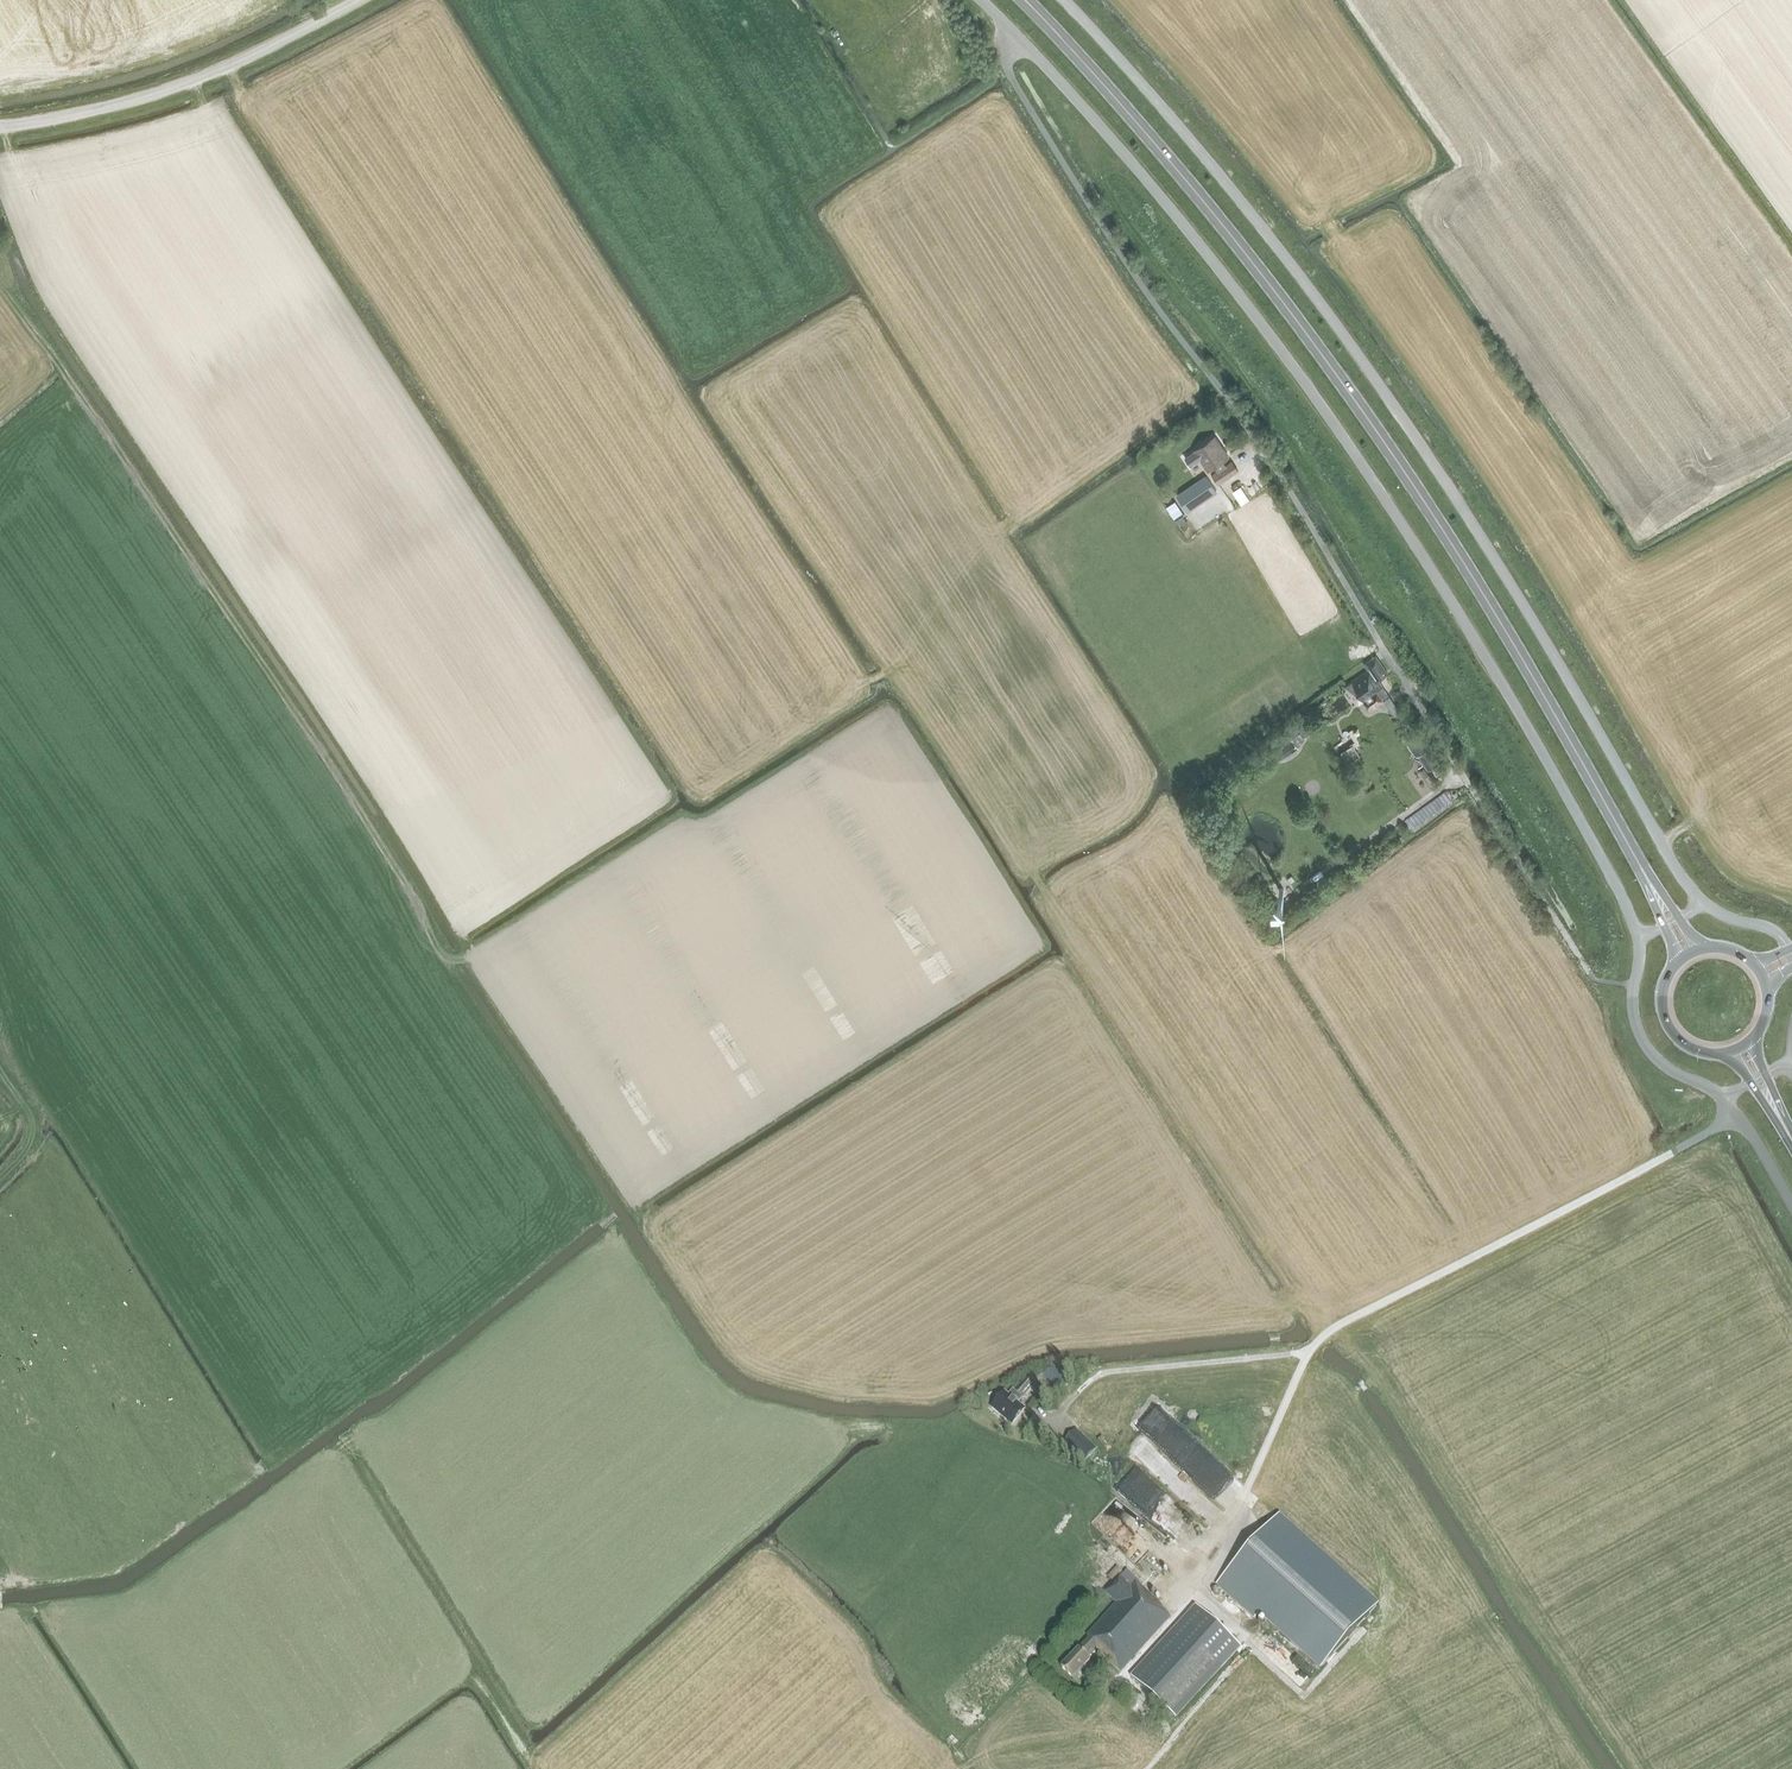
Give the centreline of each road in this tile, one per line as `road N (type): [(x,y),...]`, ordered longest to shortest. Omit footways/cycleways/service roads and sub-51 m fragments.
road 1 (unclassified): [(1065,0),(1211,165),(1385,392),(1498,563),(1676,870),(1704,903)]
road 2 (unclassified): [(1013,32),(1209,256),(1331,420),(1489,664),(1639,939)]
road 3 (primary): [(1623,835),(1472,576),(1322,355),(1219,220),(1046,22)]
road 4 (tertiary): [(0,126),(163,91),(358,0)]
road 5 (unclassified): [(1639,939),(1632,1000),(1641,1037),(1666,1067),(1723,1099)]
road 6 (trunk): [(1678,961),(1661,999),(1668,1027),(1688,1047),(1729,1052)]
road 7 (unclassified): [(1723,1099),(1791,1206)]

